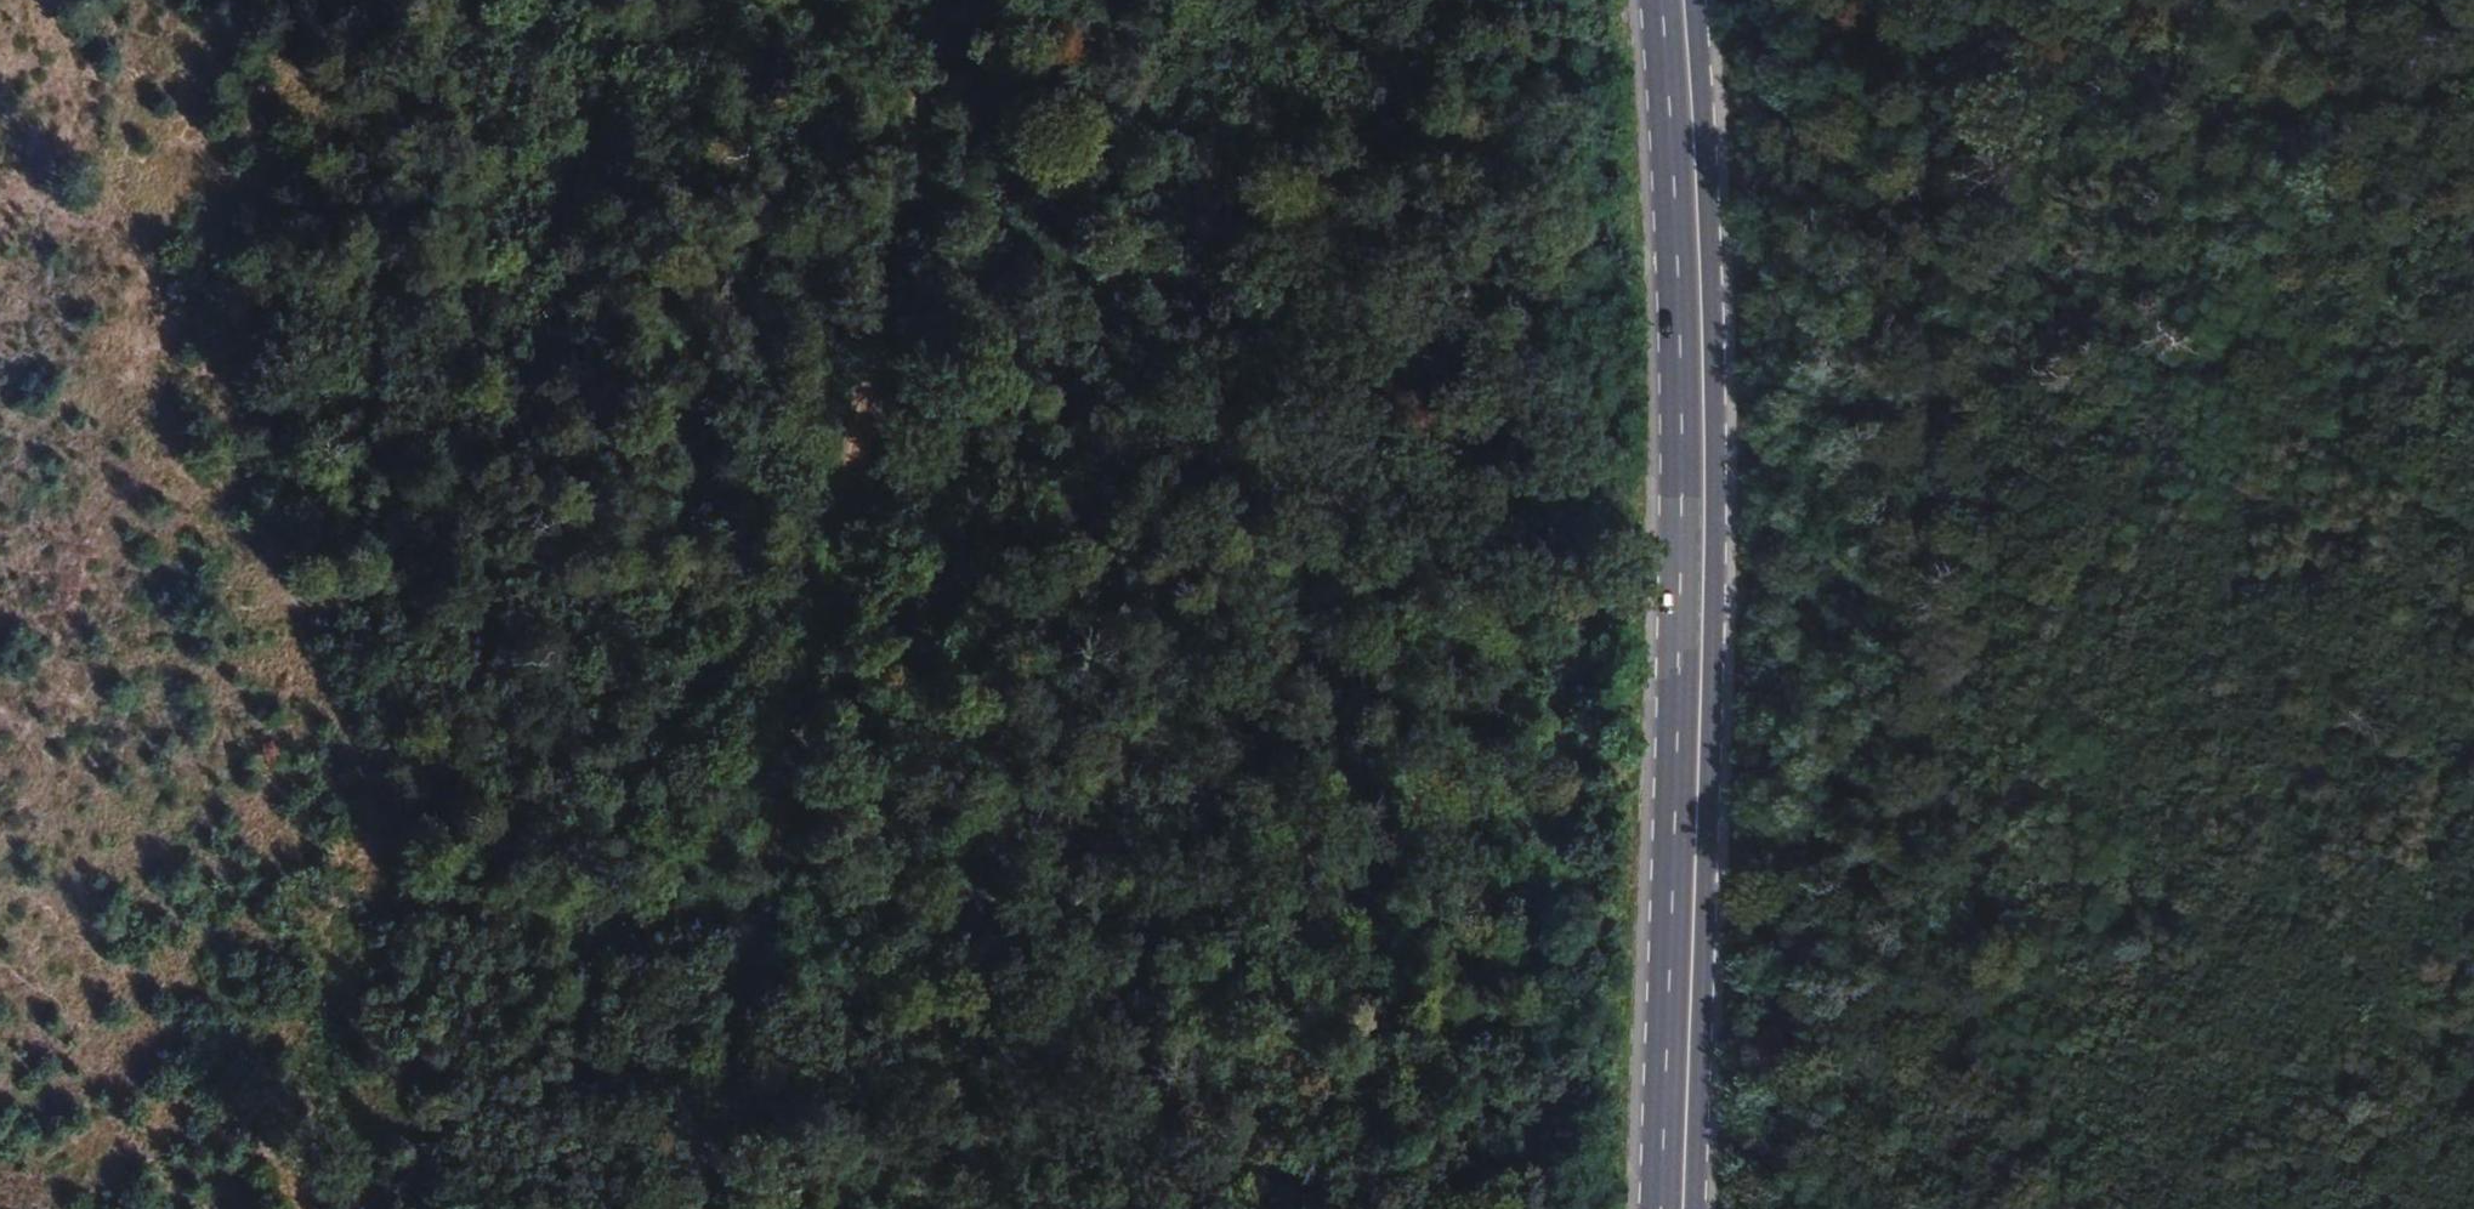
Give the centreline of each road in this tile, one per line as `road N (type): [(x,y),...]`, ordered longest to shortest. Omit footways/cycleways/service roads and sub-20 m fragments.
road 1 (primary): [(1672,1208),(1694,677),(1696,309),(1681,0)]
road 2 (track): [(2473,517),(1772,102)]
road 3 (track): [(2089,1208),(2473,1107)]

